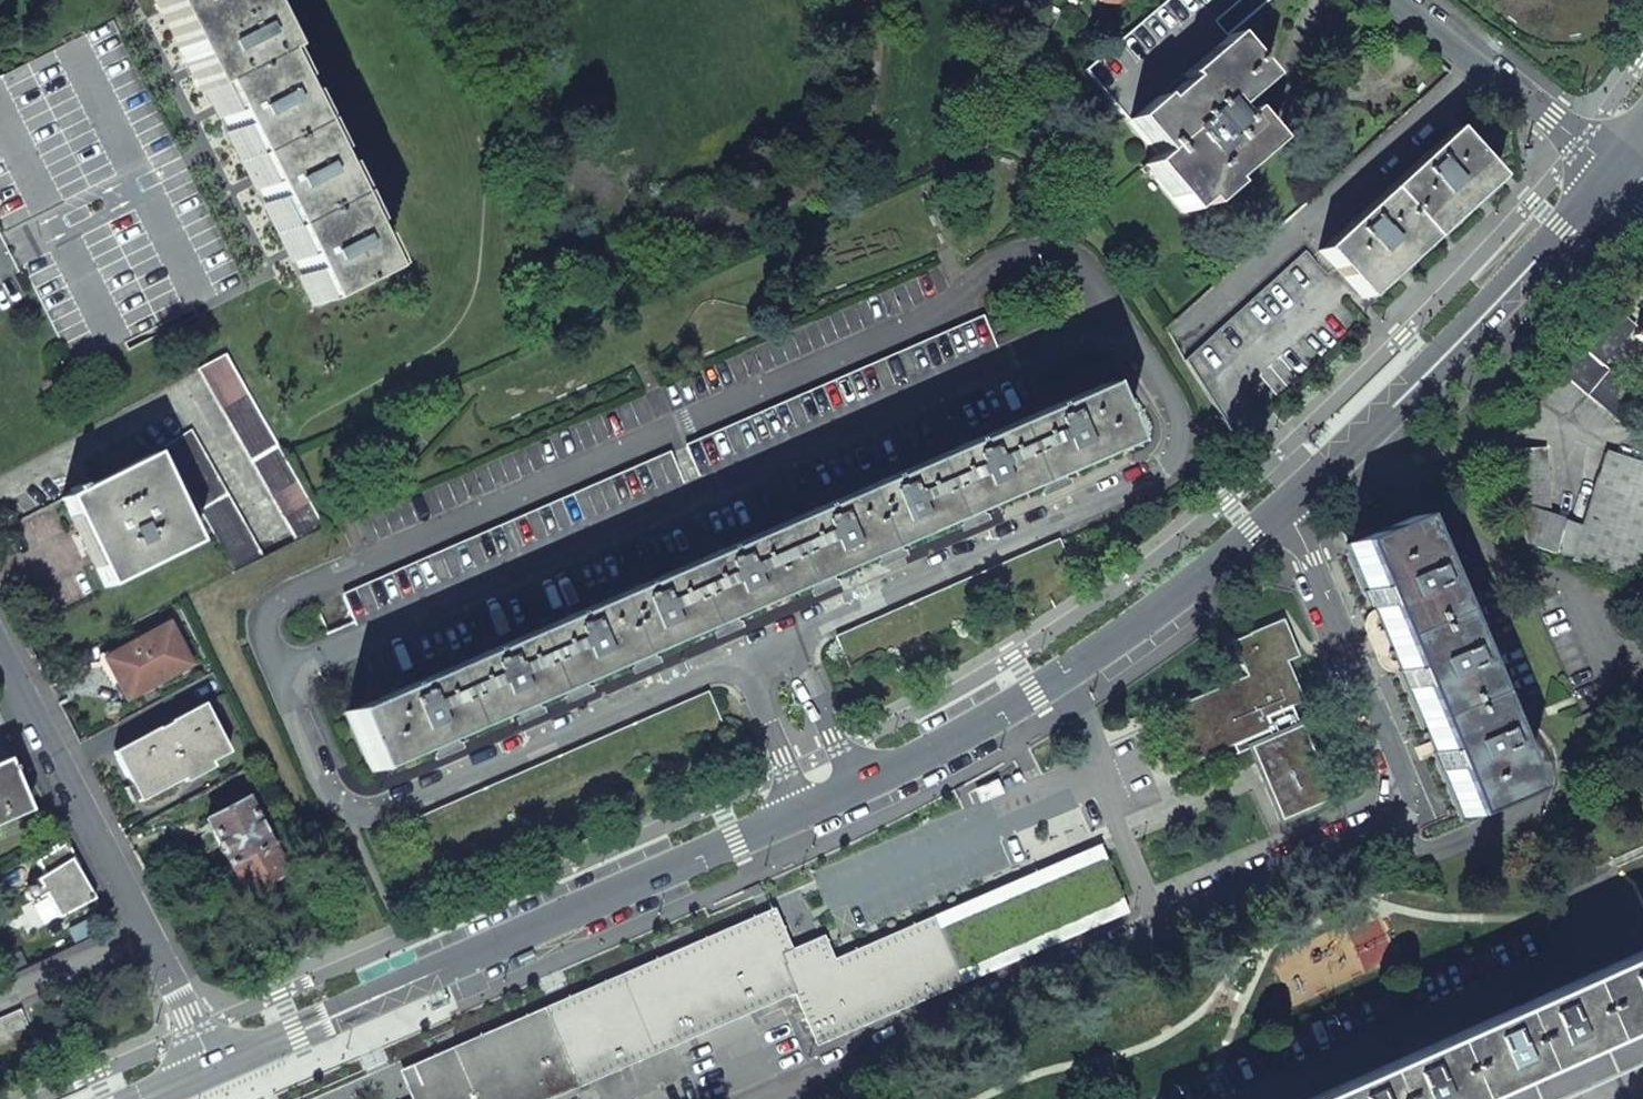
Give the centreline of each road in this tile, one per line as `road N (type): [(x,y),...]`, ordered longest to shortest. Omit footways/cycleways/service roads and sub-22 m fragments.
road 1 (tertiary): [(209,1066),(952,737),(1151,609),(1277,508)]
road 2 (residential): [(1373,838),(762,1098)]
road 3 (residential): [(1424,523),(1507,717),(1531,746),(1540,780),(1533,808),(1429,851),(1373,838)]
road 4 (residential): [(1373,838),(1398,809),(1402,777),(1291,523),(1277,508)]
road 5 (tertiary): [(1381,412),(1565,225),(1610,166)]
road 6 (residential): [(0,657),(144,934)]
road 7 (residential): [(1424,523),(1581,589),(1619,690)]
road 8 (residential): [(1396,0),(1610,166)]
road 9 (residential): [(0,1002),(144,934)]
road 10 (residential): [(144,934),(209,1066)]
road 11 (tertiary): [(1277,508),(1381,412)]
road 12 (residential): [(1522,1098),(1642,1045)]

